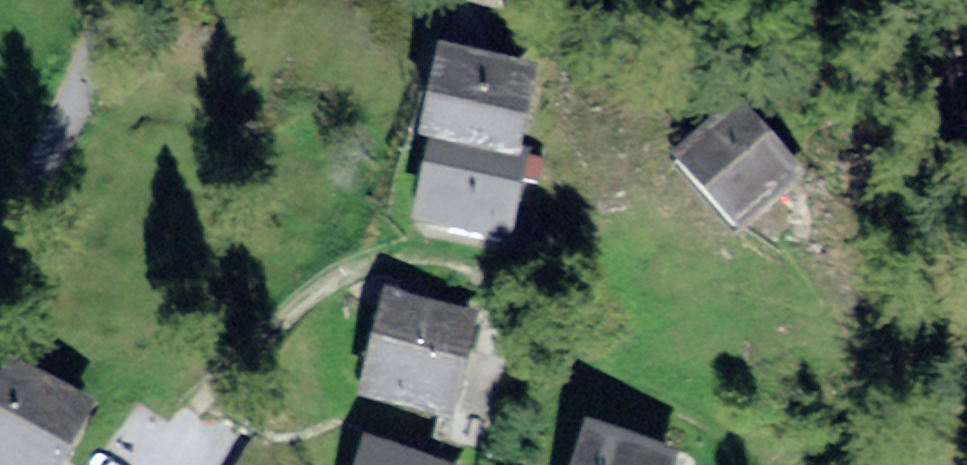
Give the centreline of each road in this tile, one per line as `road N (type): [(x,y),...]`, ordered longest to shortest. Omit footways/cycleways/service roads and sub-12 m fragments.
road 1 (residential): [(0,244),(95,78),(124,0)]

